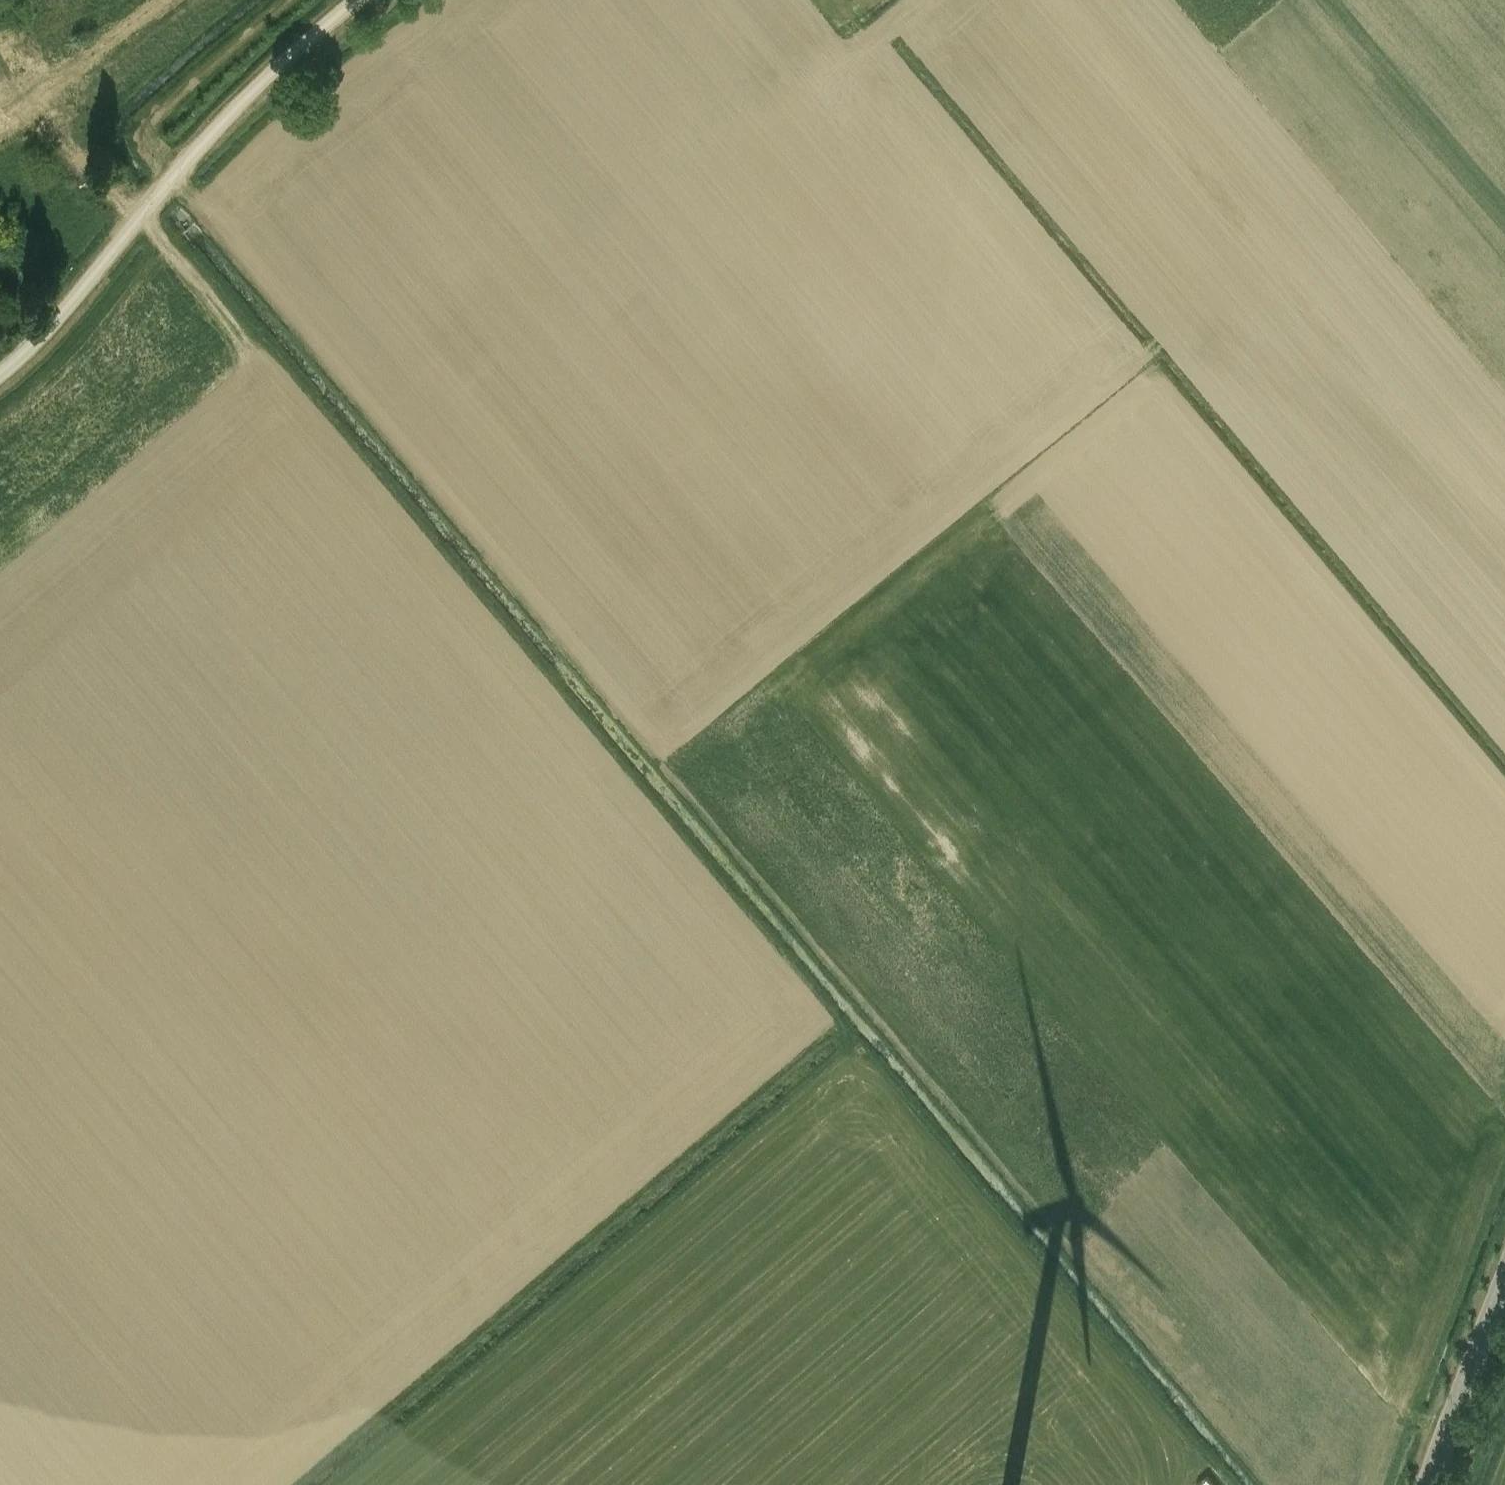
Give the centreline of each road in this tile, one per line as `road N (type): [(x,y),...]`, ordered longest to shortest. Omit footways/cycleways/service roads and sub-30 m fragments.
road 1 (unclassified): [(0,372),(257,85),(363,0)]
road 2 (tertiary): [(1431,1484),(1504,1285)]

